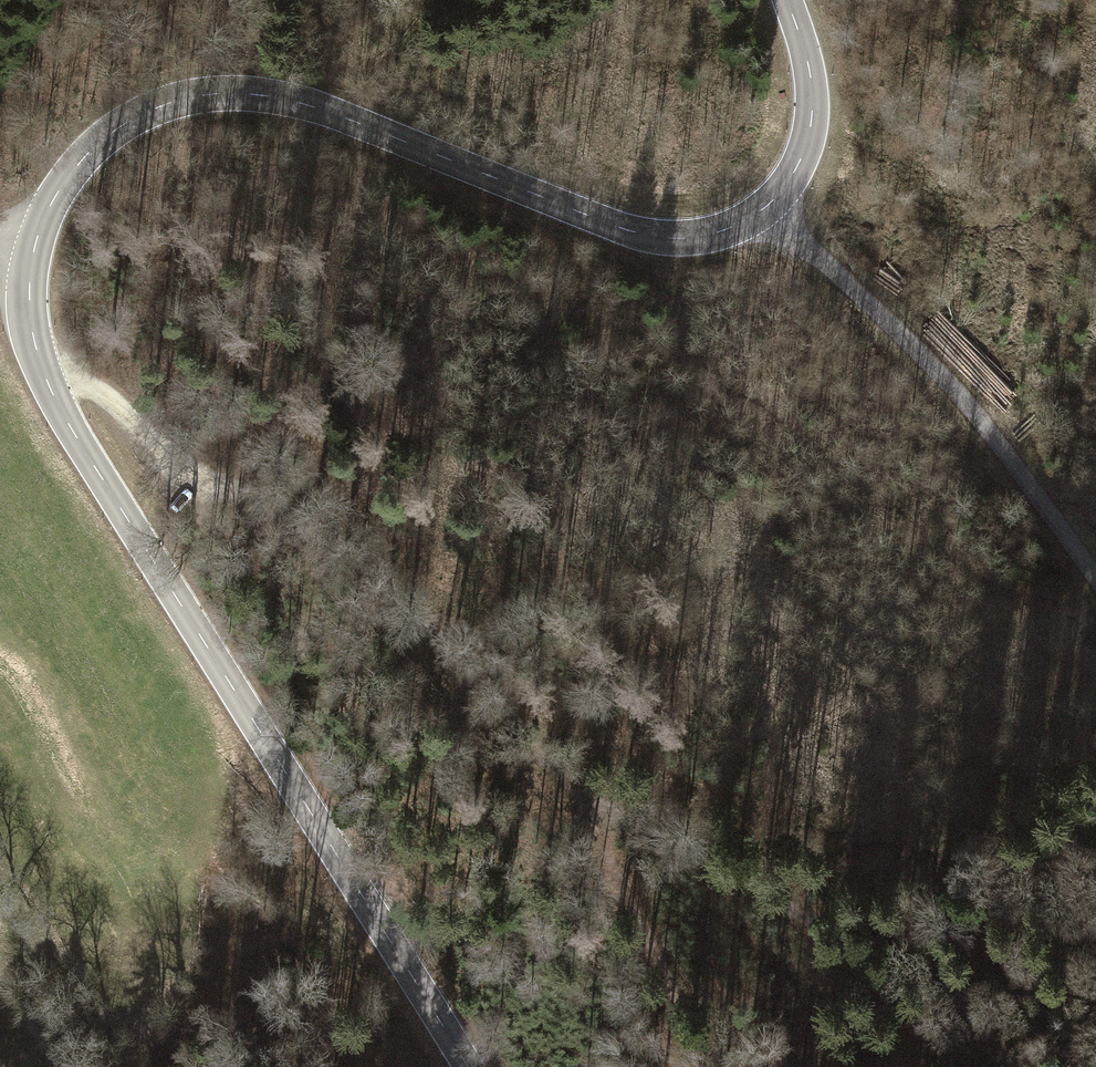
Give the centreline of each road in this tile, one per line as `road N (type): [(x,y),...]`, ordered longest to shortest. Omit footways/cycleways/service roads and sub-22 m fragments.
road 1 (track): [(1065,1066),(1031,1033),(592,800),(348,555),(289,512),(214,482),(89,385),(40,364)]
road 2 (tertiary): [(468,1066),(54,397),(32,334),(35,243)]
road 3 (tertiary): [(35,243),(85,156),(125,123),(213,94),(314,107),(634,233),(695,238),(764,210)]
road 4 (residential): [(1095,582),(961,396),(854,286),(764,210)]
road 5 (track): [(592,800),(694,1066)]
road 6 (tertiary): [(764,210),(810,135),(810,71),(786,0)]

